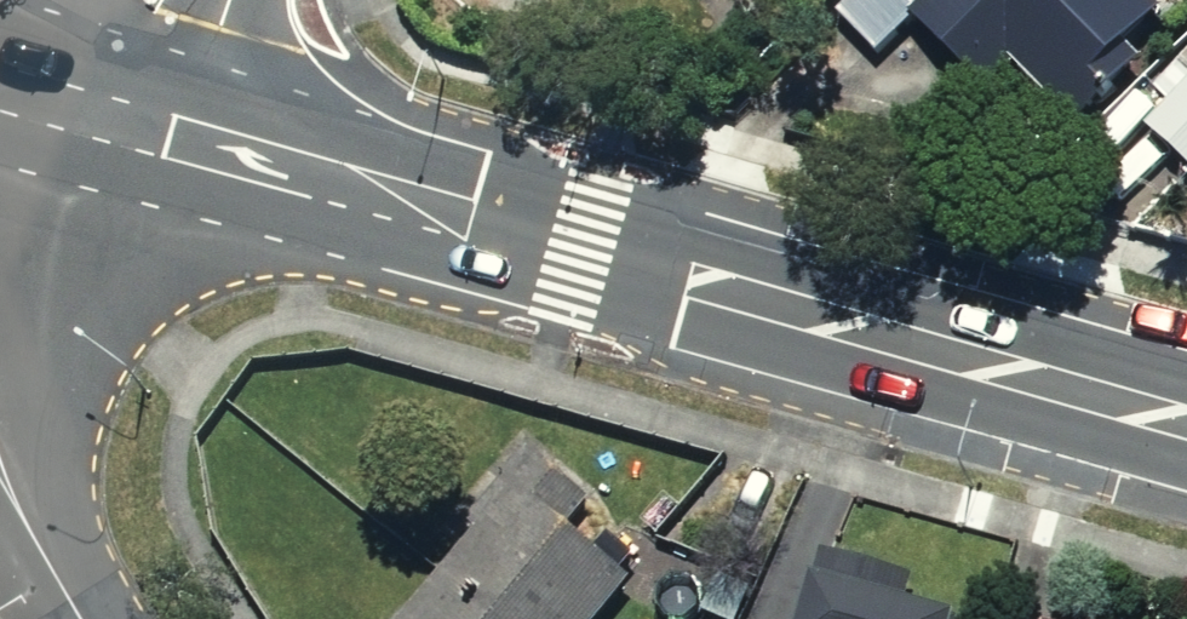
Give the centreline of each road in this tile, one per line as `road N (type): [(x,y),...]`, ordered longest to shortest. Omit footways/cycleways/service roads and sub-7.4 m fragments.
road 1 (secondary): [(1186,422),(98,121)]
road 2 (residential): [(83,618),(0,471)]
road 3 (unclassified): [(151,0),(98,121)]

